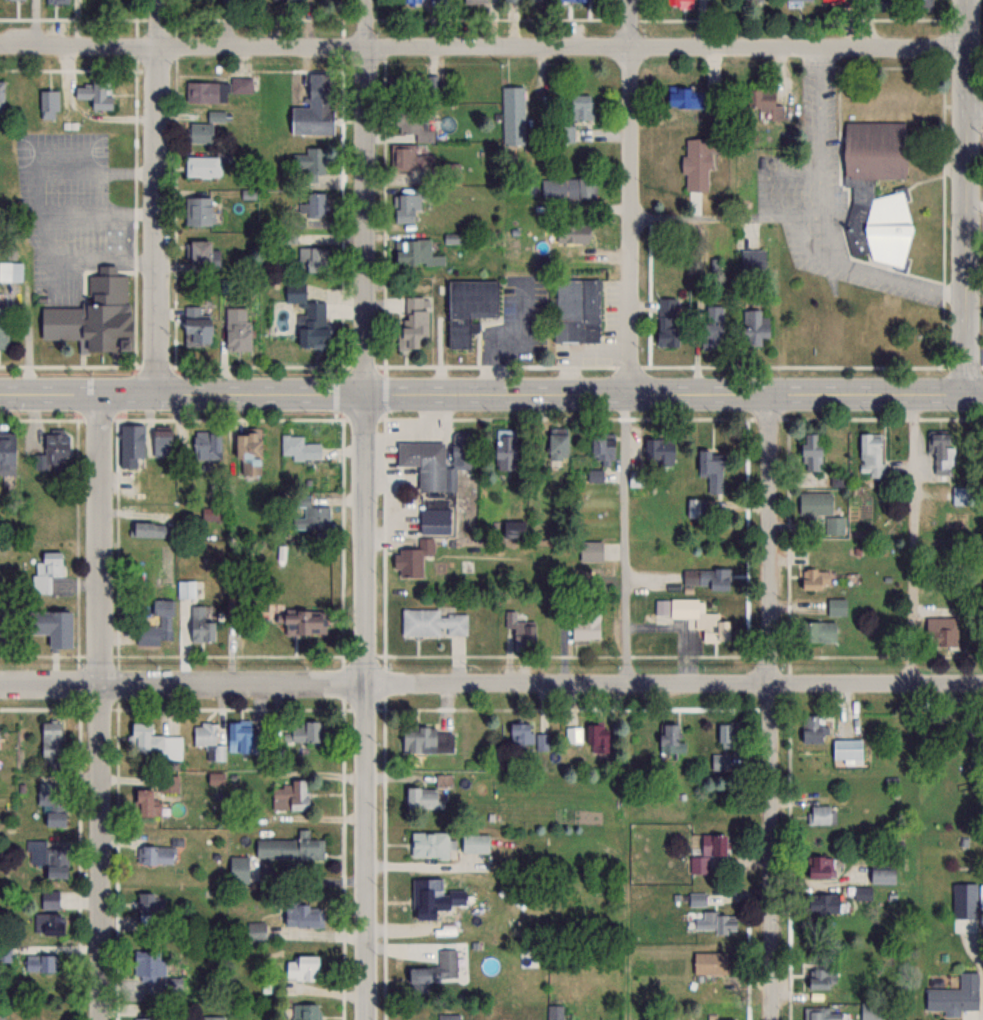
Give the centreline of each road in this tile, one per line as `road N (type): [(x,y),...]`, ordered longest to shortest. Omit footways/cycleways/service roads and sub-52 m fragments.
road 1 (residential): [(982,684),(0,684)]
road 2 (primary): [(982,393),(0,393)]
road 3 (residential): [(967,53),(0,48)]
road 4 (residential): [(368,1019),(366,391)]
road 5 (residential): [(771,1019),(769,392)]
road 6 (residential): [(102,1019),(103,393)]
road 7 (residential): [(628,393),(632,0)]
road 8 (residential): [(157,393),(159,0)]
road 9 (residential): [(965,393),(967,0)]
road 10 (residential): [(366,391),(368,0)]

